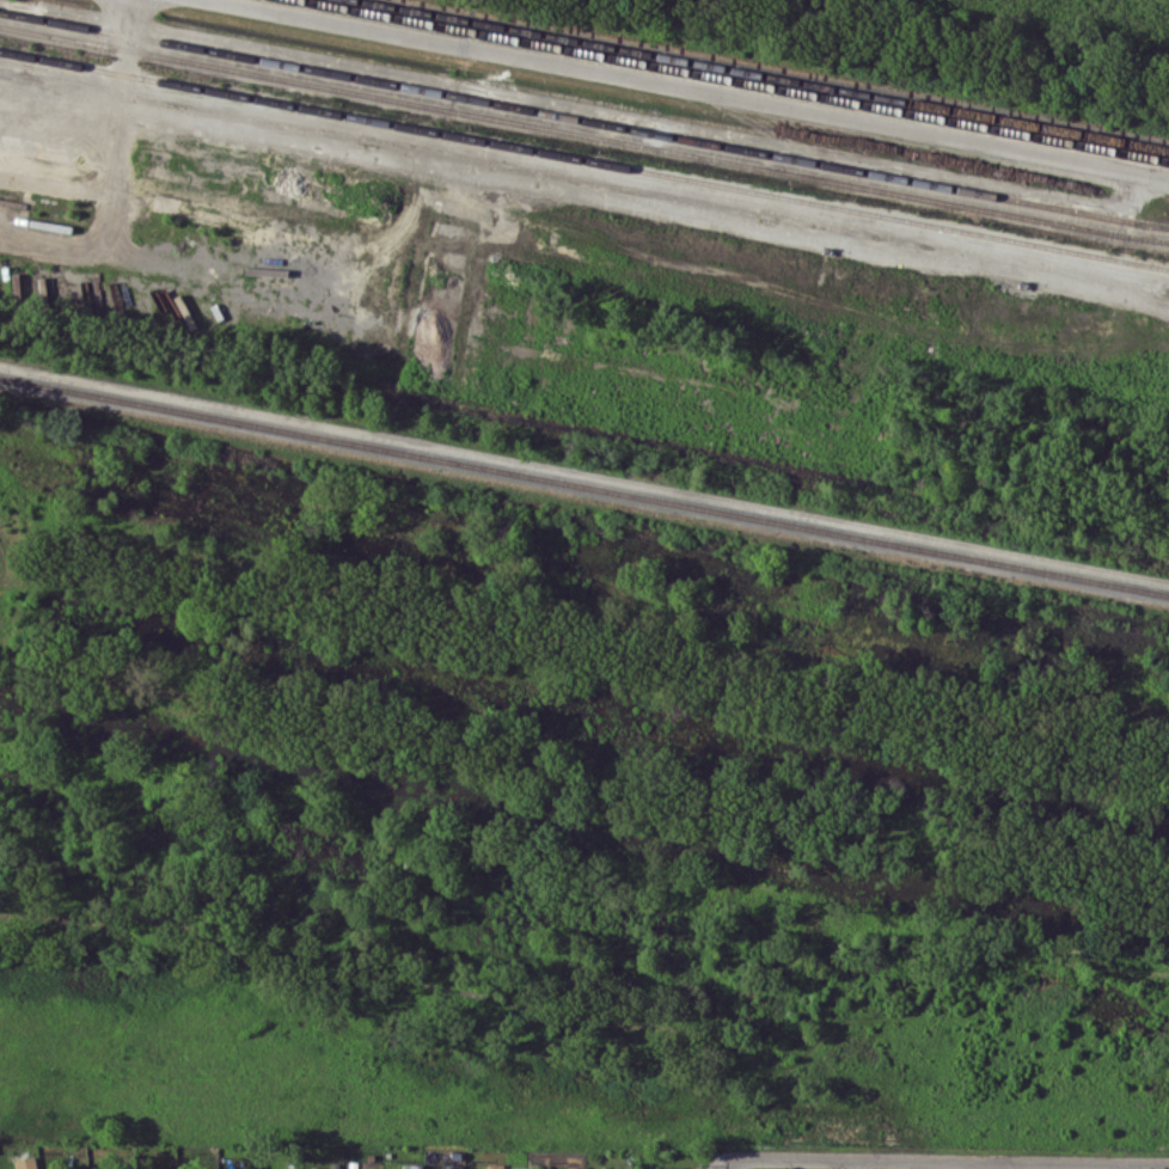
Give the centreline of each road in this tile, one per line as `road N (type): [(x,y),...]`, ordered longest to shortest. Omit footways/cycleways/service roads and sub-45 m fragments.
road 1 (residential): [(723,1167),(751,1159),(1168,1164)]

